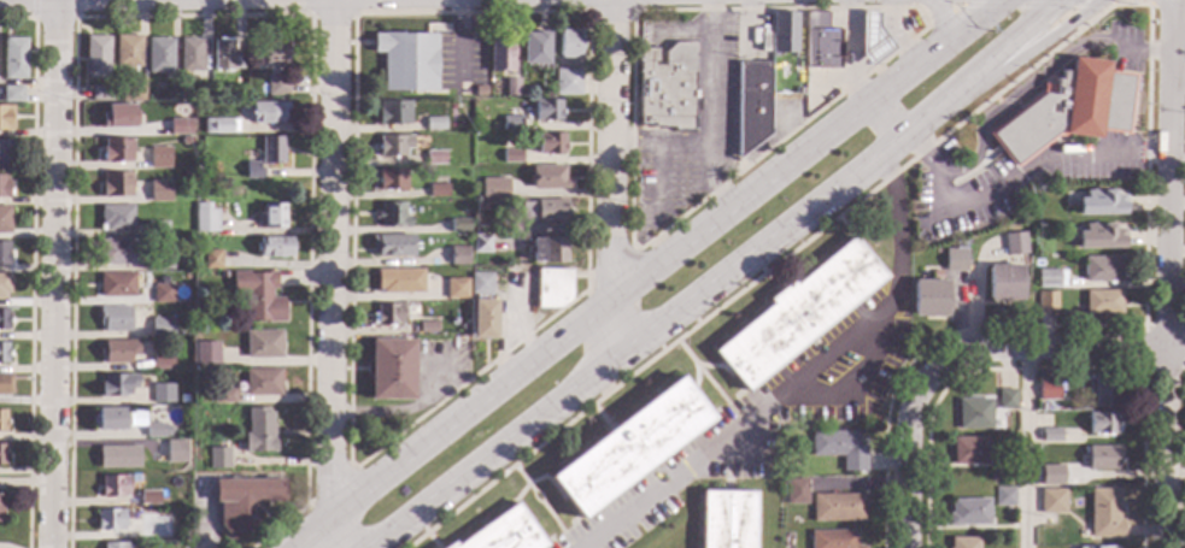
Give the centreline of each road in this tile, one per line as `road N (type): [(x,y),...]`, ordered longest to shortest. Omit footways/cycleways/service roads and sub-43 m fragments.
road 1 (secondary): [(995,0),(299,547)]
road 2 (secondary): [(371,547),(632,352),(1066,0)]
road 3 (residential): [(339,0),(325,547)]
road 4 (residential): [(59,0),(54,547)]
road 5 (residential): [(616,0),(611,301),(632,352)]
road 6 (residential): [(1169,53),(1167,346)]
road 7 (residential): [(1167,346),(987,348),(931,372)]
road 8 (residential): [(1167,346),(1165,547)]
road 9 (residential): [(931,372),(913,399),(908,430),(906,547)]

